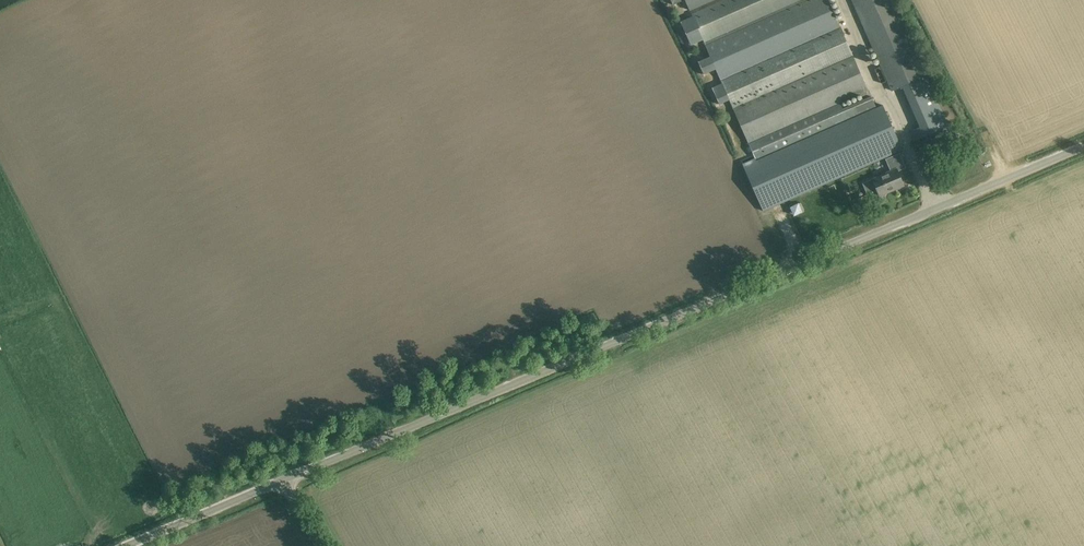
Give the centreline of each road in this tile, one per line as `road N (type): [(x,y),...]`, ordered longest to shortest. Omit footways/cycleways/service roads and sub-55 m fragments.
road 1 (unclassified): [(283,481),(1083,146)]
road 2 (unclassified): [(127,545),(283,481)]

